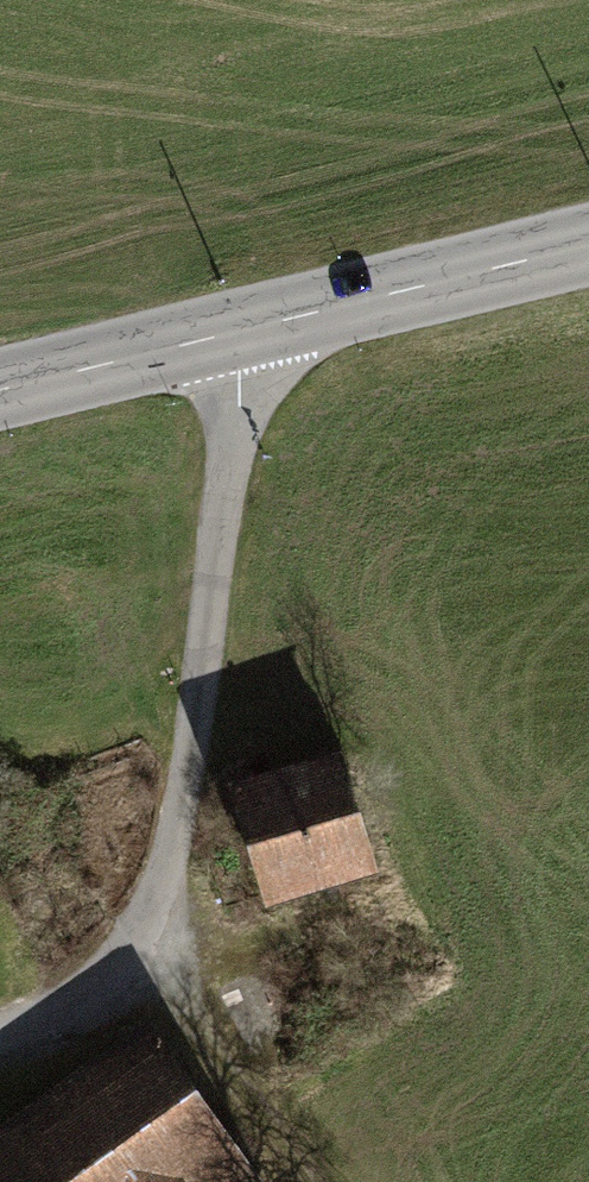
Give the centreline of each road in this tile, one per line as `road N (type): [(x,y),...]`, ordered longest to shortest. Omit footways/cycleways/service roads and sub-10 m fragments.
road 1 (unclassified): [(239,332),(236,409),(188,749),(158,882),(134,929),(92,976),(0,1023)]
road 2 (tertiary): [(588,244),(239,332)]
road 3 (track): [(134,929),(298,1181)]
road 4 (tertiary): [(239,332),(0,390)]

